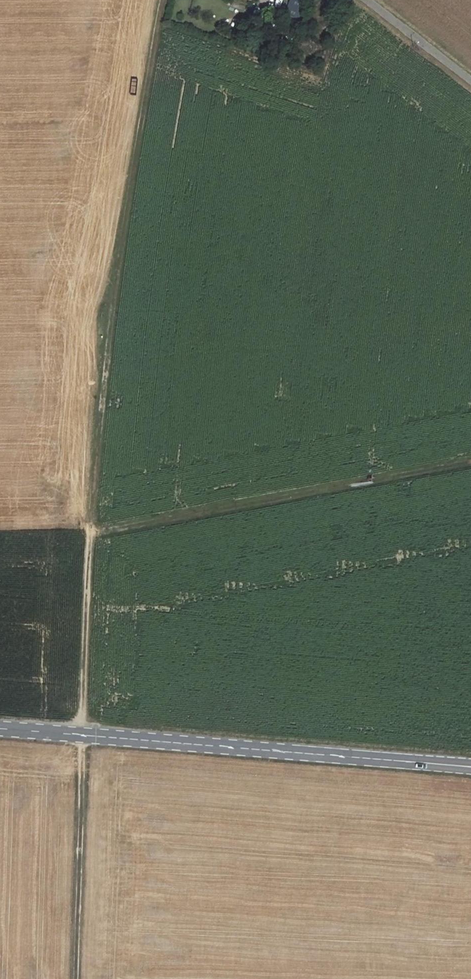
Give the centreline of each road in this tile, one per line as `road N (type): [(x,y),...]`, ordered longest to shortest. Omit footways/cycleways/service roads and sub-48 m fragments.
road 1 (secondary): [(452,765),(0,729)]
road 2 (unclassified): [(470,82),(365,0)]

